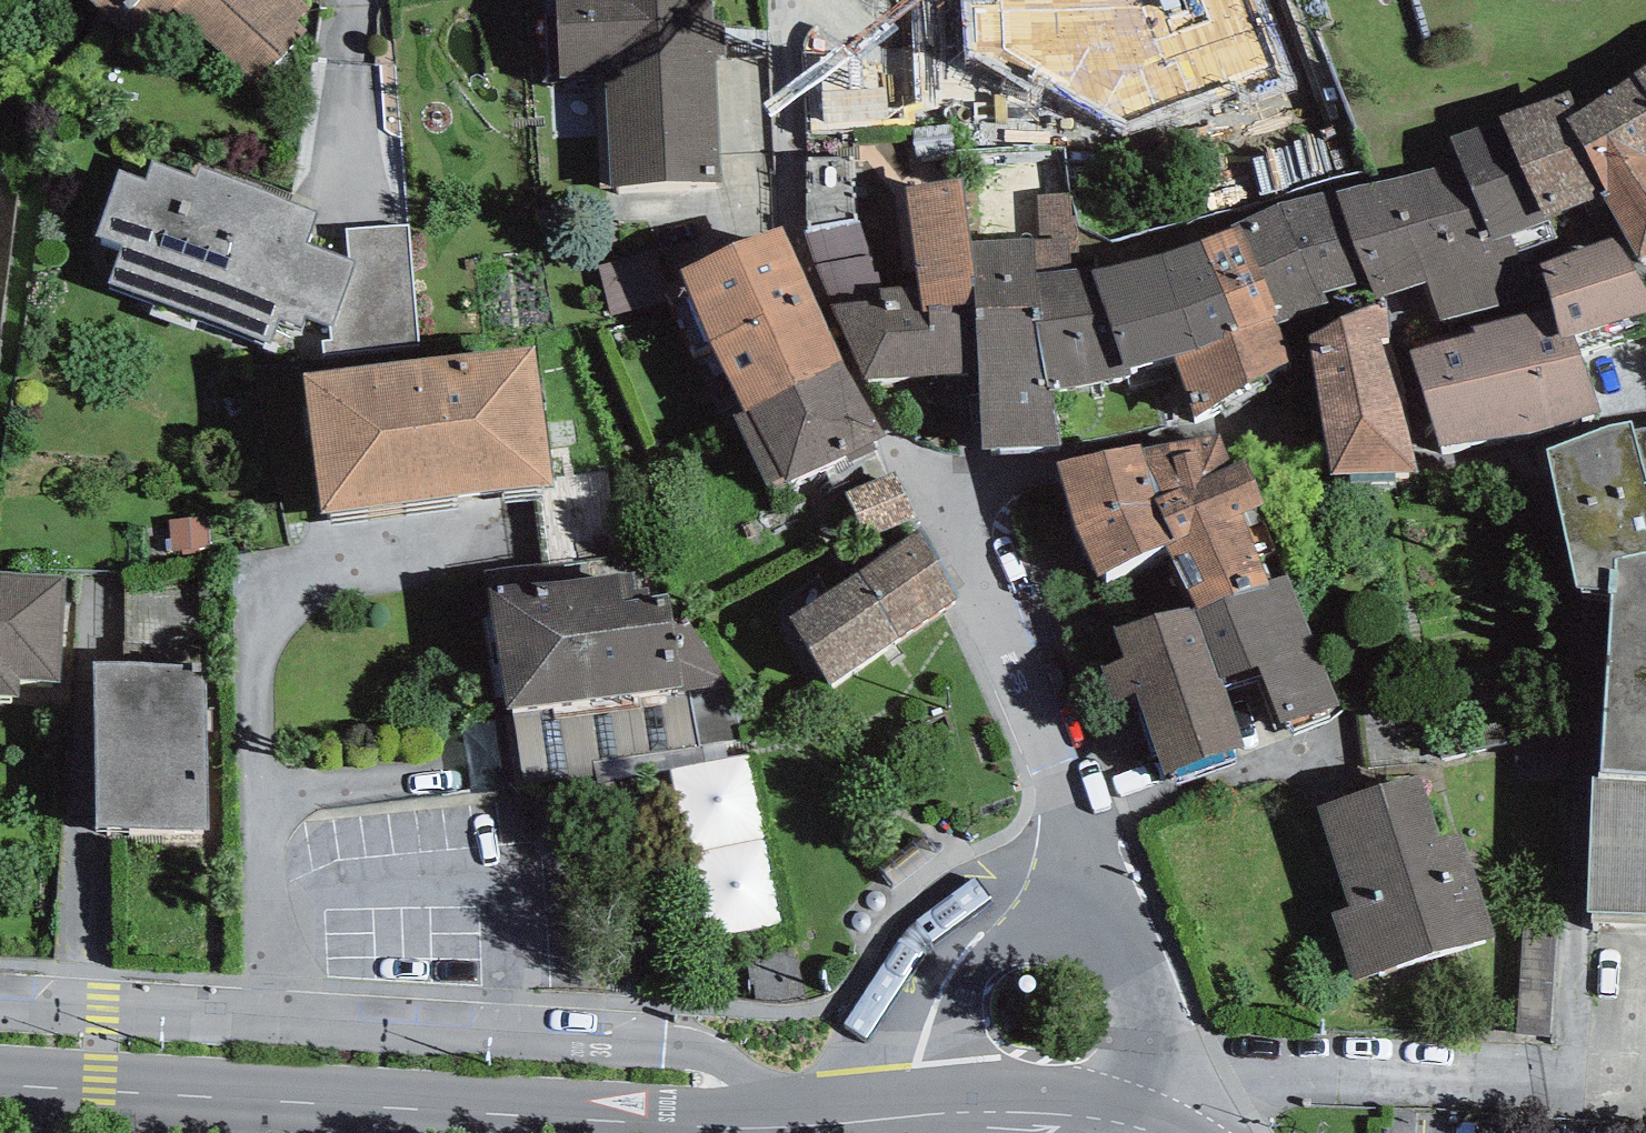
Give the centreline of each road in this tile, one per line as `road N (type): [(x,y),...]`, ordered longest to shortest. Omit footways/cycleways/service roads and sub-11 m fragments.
road 1 (residential): [(773,1127),(749,1072),(732,1061),(518,1036),(0,1017)]
road 2 (tertiary): [(0,1076),(773,1127)]
road 3 (residential): [(934,498),(1236,450),(1447,483),(1532,468),(1645,425)]
road 4 (residential): [(934,498),(864,418),(777,231),(766,169),(779,0)]
road 5 (residential): [(1072,867),(1055,781),(934,498)]
road 6 (residential): [(1072,867),(997,923),(946,981),(917,1063),(916,1126)]
road 7 (residential): [(1152,1132),(1166,1067),(1158,1023),(1124,932),(1072,867)]
road 8 (tertiary): [(916,1126),(1084,1132)]
road 9 (tertiary): [(773,1127),(916,1126)]

